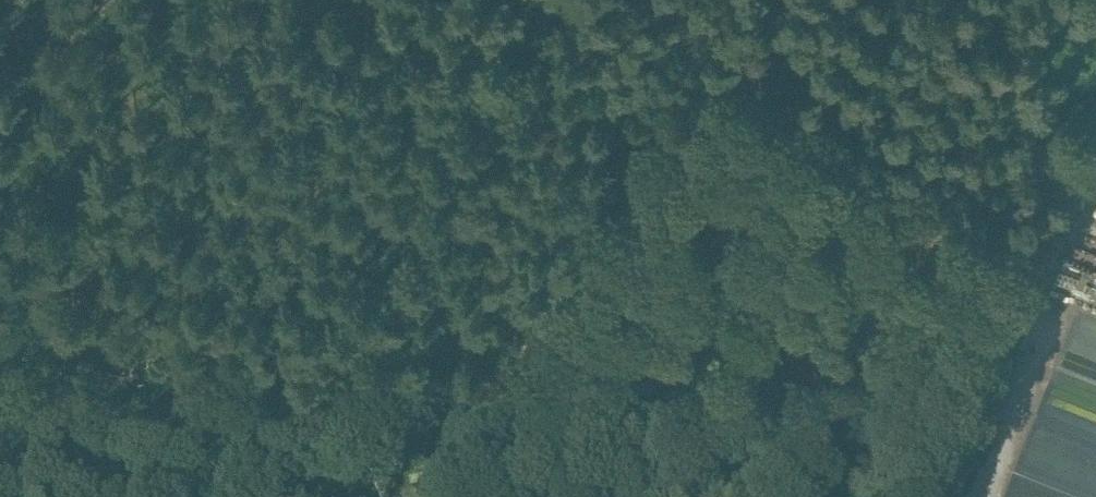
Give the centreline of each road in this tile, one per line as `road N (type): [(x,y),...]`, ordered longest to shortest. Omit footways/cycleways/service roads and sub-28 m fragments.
road 1 (track): [(379,496),(441,406),(0,281)]

